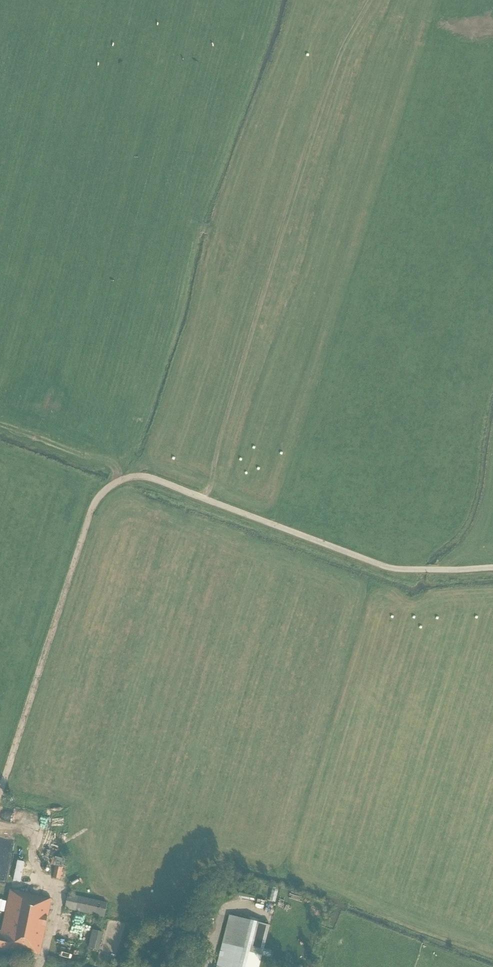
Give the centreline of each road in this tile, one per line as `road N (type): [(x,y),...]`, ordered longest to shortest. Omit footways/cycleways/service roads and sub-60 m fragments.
road 1 (track): [(492,568),(394,569),(148,479),(121,482),(94,504),(0,793)]
road 2 (track): [(199,496),(211,484),(339,56),(371,0)]

